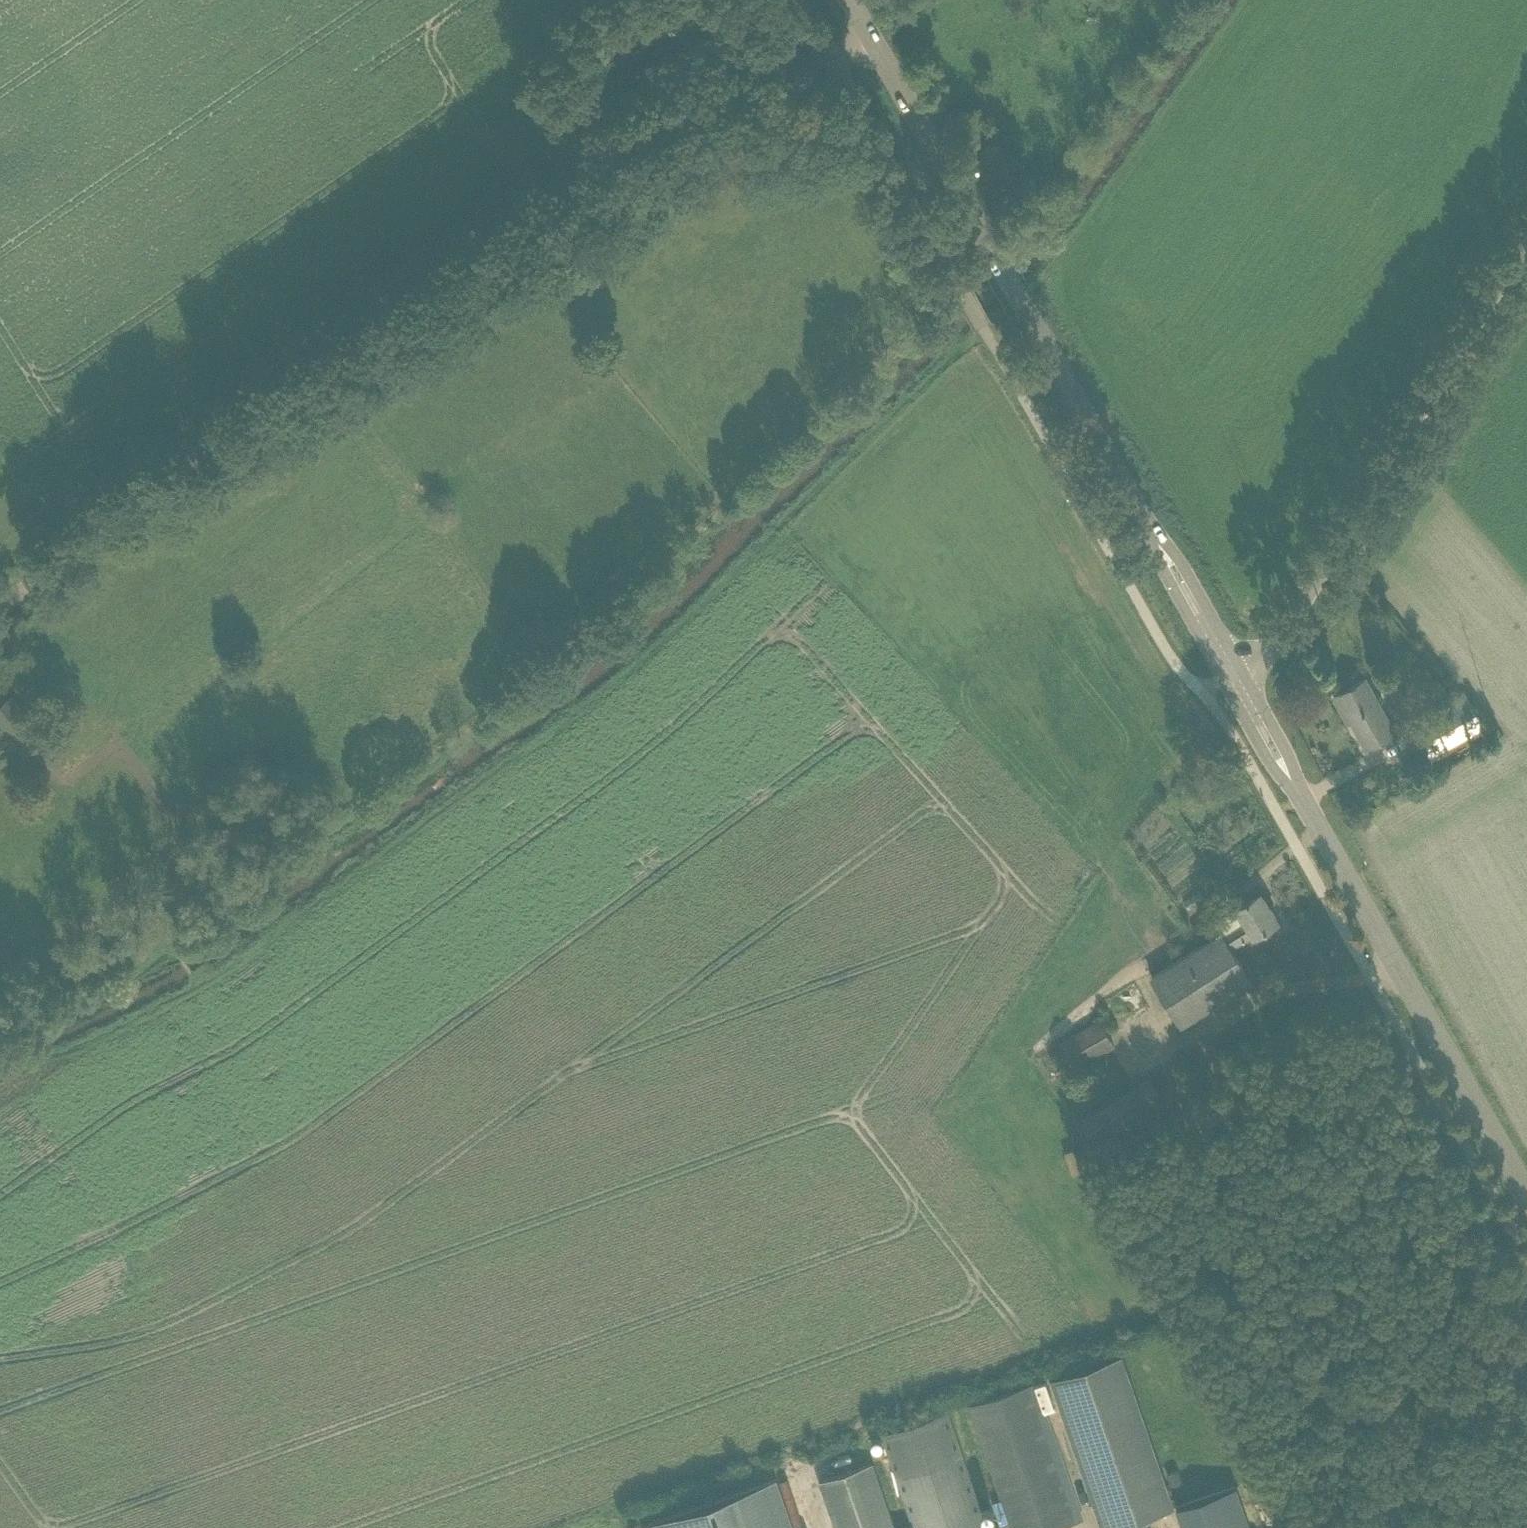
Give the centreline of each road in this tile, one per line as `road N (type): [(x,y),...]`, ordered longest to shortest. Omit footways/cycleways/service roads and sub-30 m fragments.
road 1 (unclassified): [(0,604),(314,369),(868,34)]
road 2 (tertiary): [(1147,527),(868,34)]
road 3 (unclassified): [(1242,671),(1276,641),(1526,221)]
road 4 (tertiary): [(1526,1183),(1295,788)]
road 5 (tertiary): [(1242,671),(1181,560),(1147,527)]
road 6 (tertiary): [(1147,527),(1225,681)]
road 7 (tertiary): [(1295,788),(1286,752),(1242,671)]
road 8 (tertiary): [(1225,681),(1267,761),(1295,788)]

